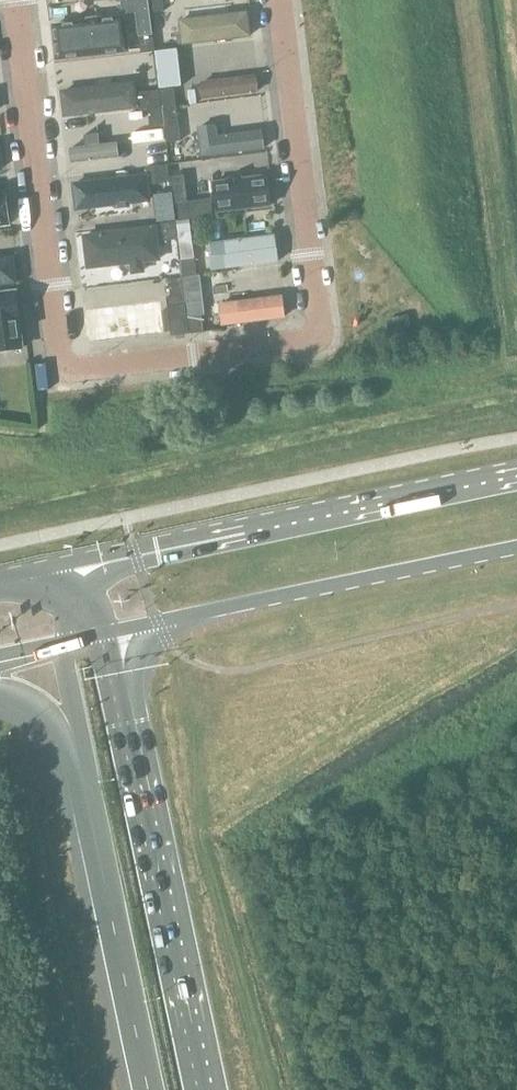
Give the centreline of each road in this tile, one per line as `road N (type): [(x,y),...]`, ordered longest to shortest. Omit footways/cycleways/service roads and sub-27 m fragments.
road 1 (residential): [(16,0),(60,369),(320,339),(280,0)]
road 2 (motorway): [(197,1089),(99,634)]
road 3 (primary): [(516,476),(75,568)]
road 4 (primary): [(99,634),(516,547)]
road 5 (motorway): [(75,738),(149,1089)]

